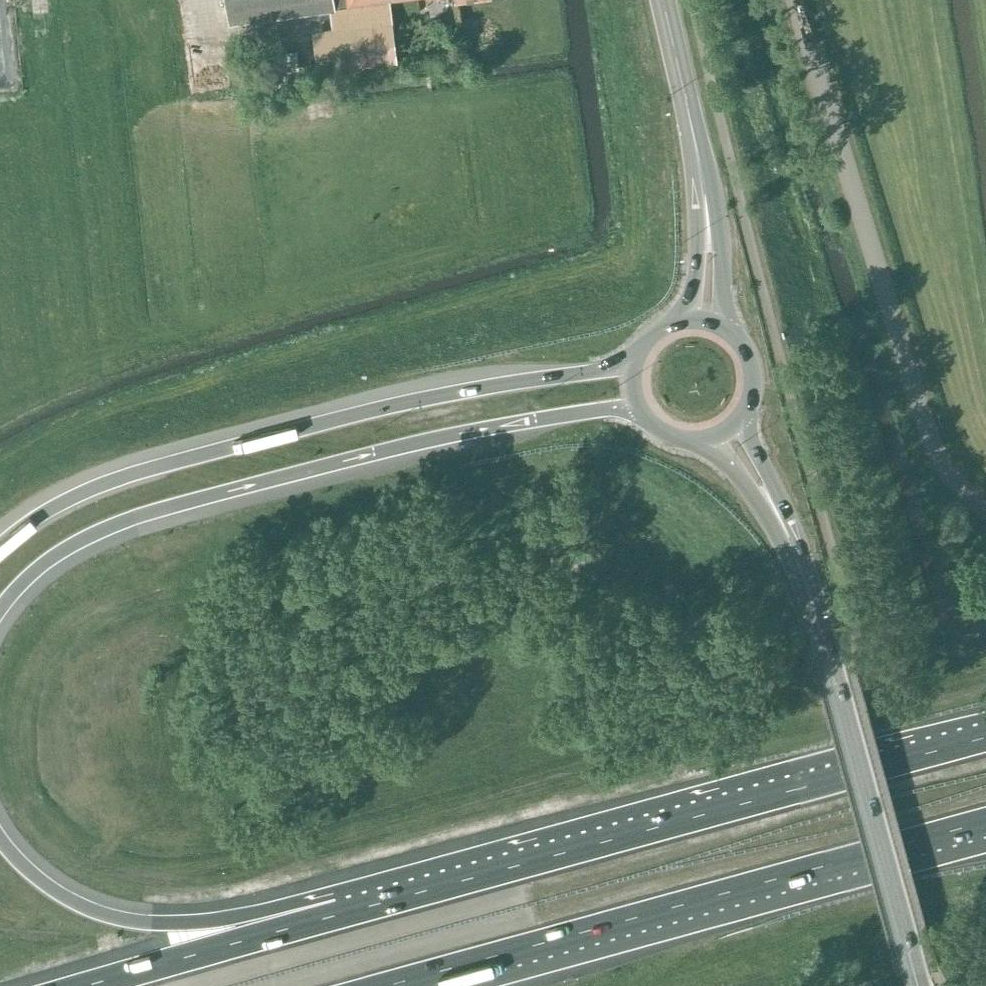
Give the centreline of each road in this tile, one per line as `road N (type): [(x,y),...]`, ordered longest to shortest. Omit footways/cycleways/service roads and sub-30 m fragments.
road 1 (motorway): [(0,607),(42,564),(138,516),(443,437),(605,408),(642,412)]
road 2 (motorway): [(985,737),(343,915)]
road 3 (motorway): [(635,360),(439,395),(130,473),(60,504),(0,543)]
road 4 (motorway): [(390,985),(985,821)]
road 5 (unclassified): [(985,509),(955,480),(930,438),(796,0)]
road 6 (secondary): [(918,985),(790,539)]
road 7 (motorway): [(343,915),(120,918),(50,886),(0,837)]
road 8 (motorway): [(343,915),(95,985)]
road 9 (tertiary): [(705,194),(662,0)]
road 10 (tertiary): [(726,328),(717,208),(705,194)]
road 11 (secondary): [(790,539),(792,525),(742,416)]
road 12 (secondary): [(703,440),(774,531),(790,539)]
road 13 (tertiary): [(705,194),(695,210),(695,276),(681,320)]

